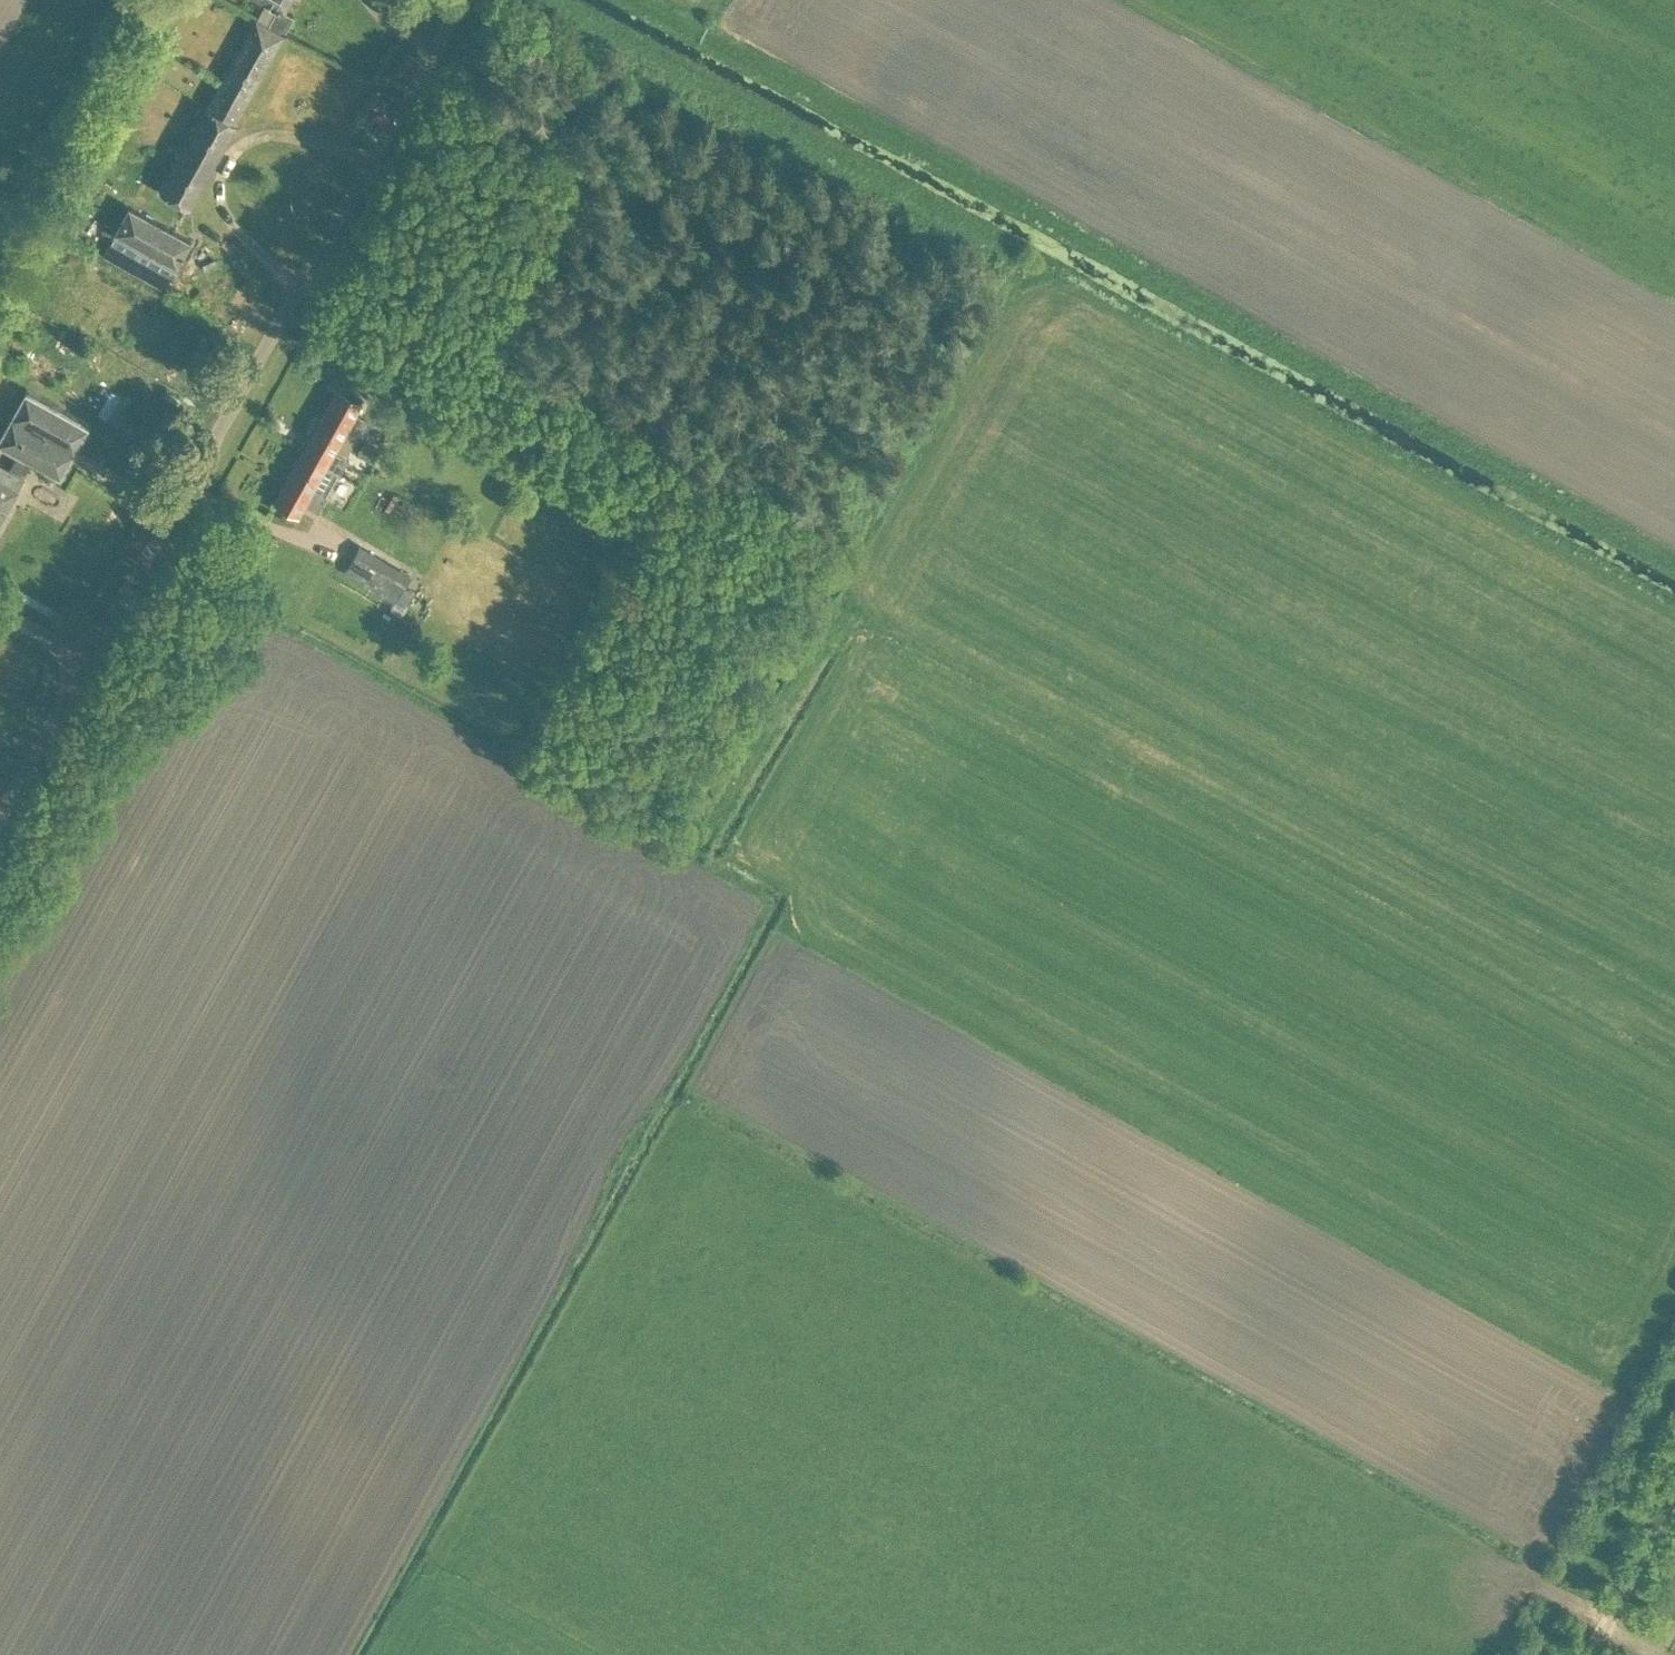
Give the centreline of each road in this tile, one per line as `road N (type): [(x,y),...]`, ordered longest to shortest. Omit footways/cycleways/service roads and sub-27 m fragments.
road 1 (unclassified): [(90,659),(464,0)]
road 2 (unclassified): [(0,818),(90,659)]
road 3 (unclassified): [(1587,1654),(1674,1496)]
road 4 (track): [(149,555),(263,614)]

